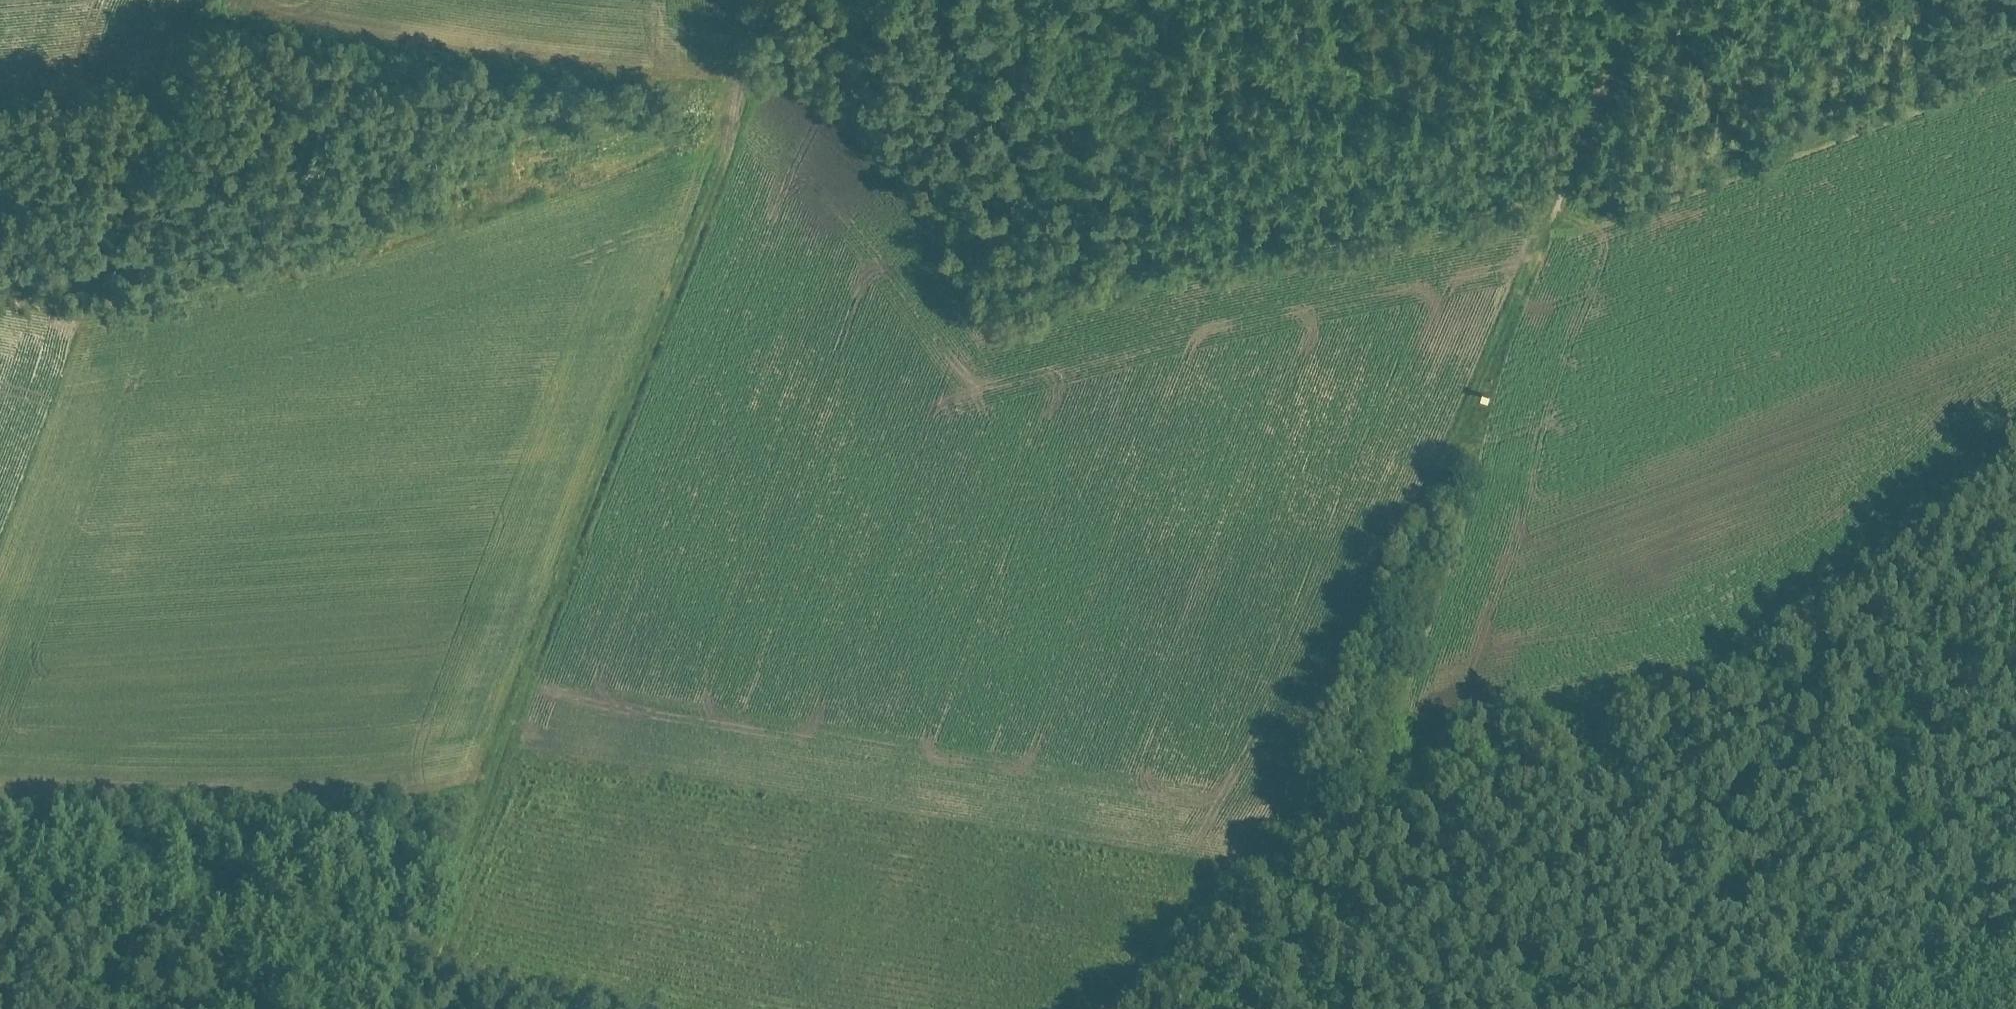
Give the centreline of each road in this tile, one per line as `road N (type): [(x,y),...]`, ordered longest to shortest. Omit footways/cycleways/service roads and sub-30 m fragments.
road 1 (track): [(1210,1008),(1639,0)]
road 2 (track): [(397,1008),(769,0)]
road 3 (track): [(0,809),(460,838)]

